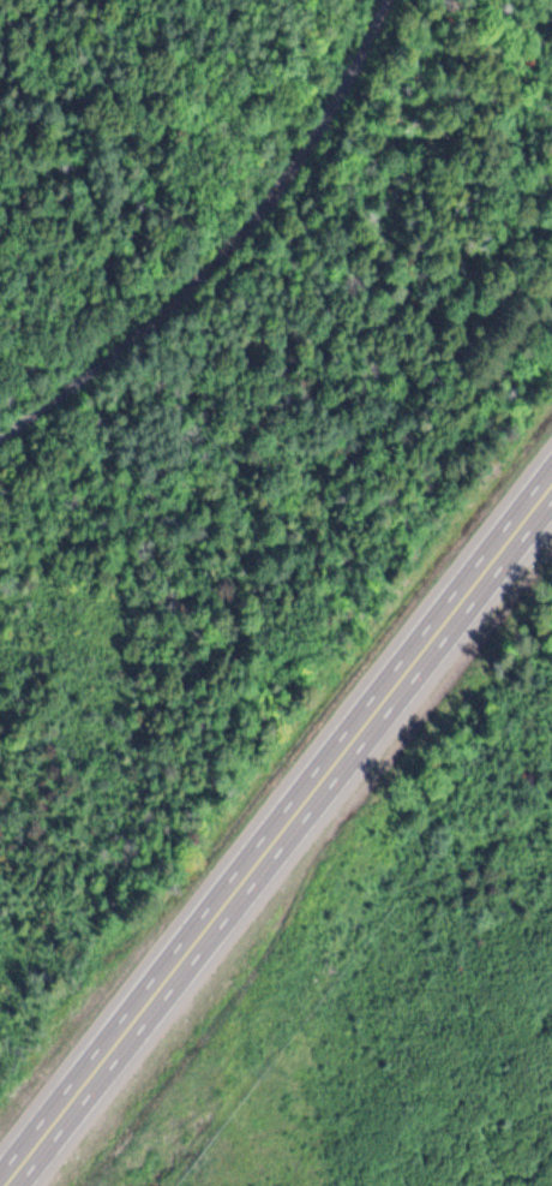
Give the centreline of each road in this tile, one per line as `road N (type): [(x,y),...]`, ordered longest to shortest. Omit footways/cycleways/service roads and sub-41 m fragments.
road 1 (primary): [(6,1185),(551,492)]

